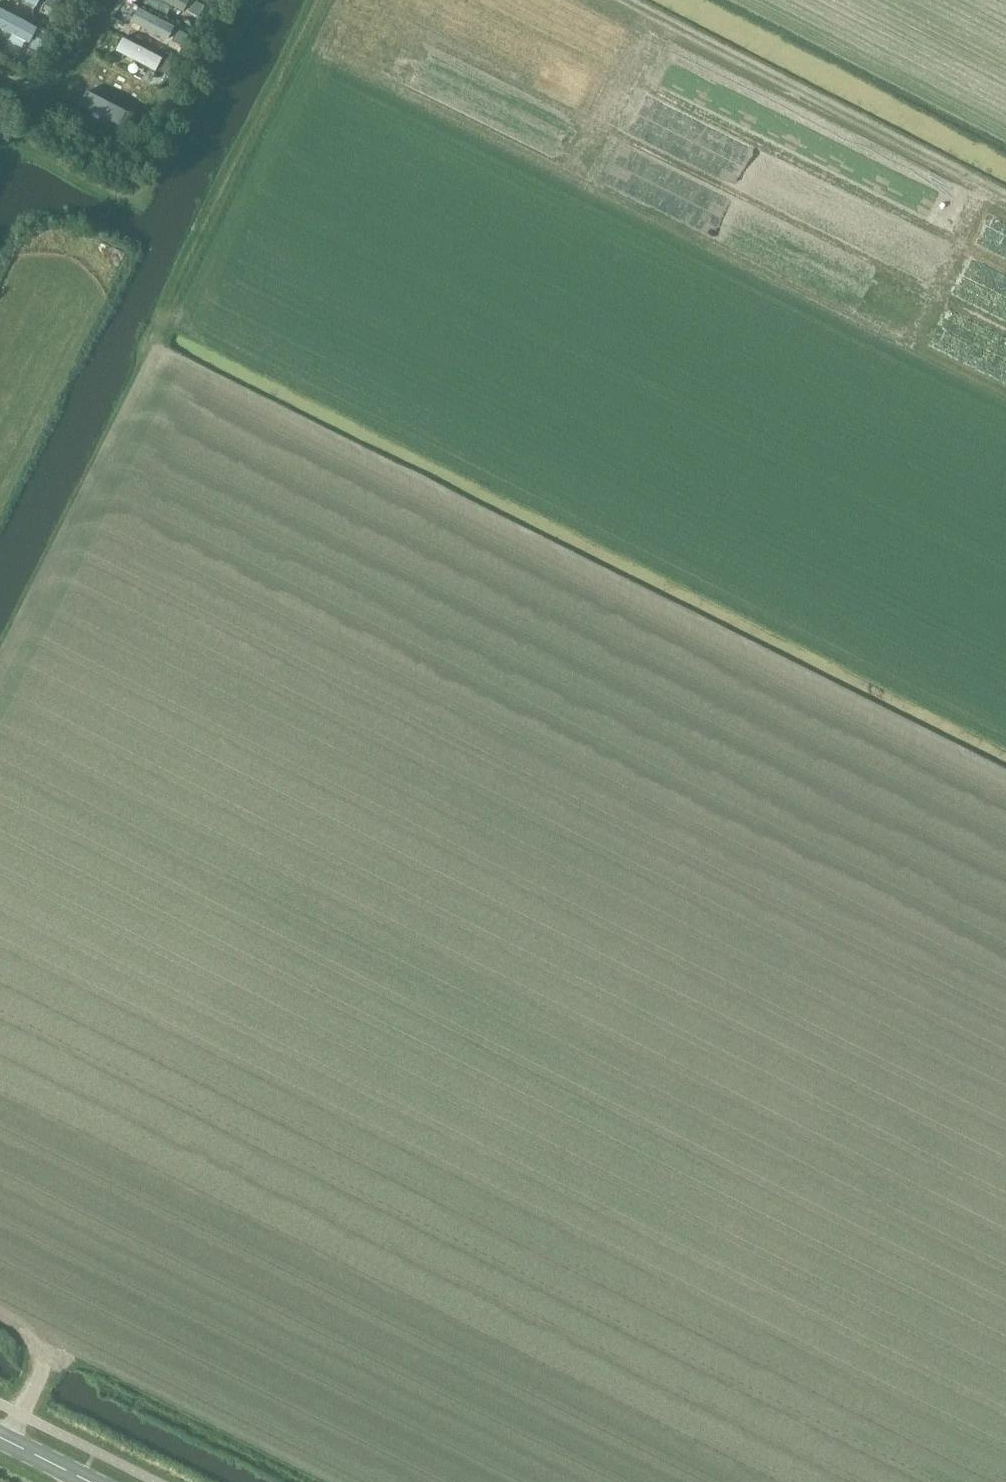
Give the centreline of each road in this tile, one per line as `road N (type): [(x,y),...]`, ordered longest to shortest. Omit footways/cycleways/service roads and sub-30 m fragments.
road 1 (track): [(152,376),(170,362),(194,370),(1005,778)]
road 2 (track): [(341,0),(187,306),(168,309),(151,346),(152,376),(0,673)]
road 3 (track): [(0,1309),(45,1344),(19,1413)]

